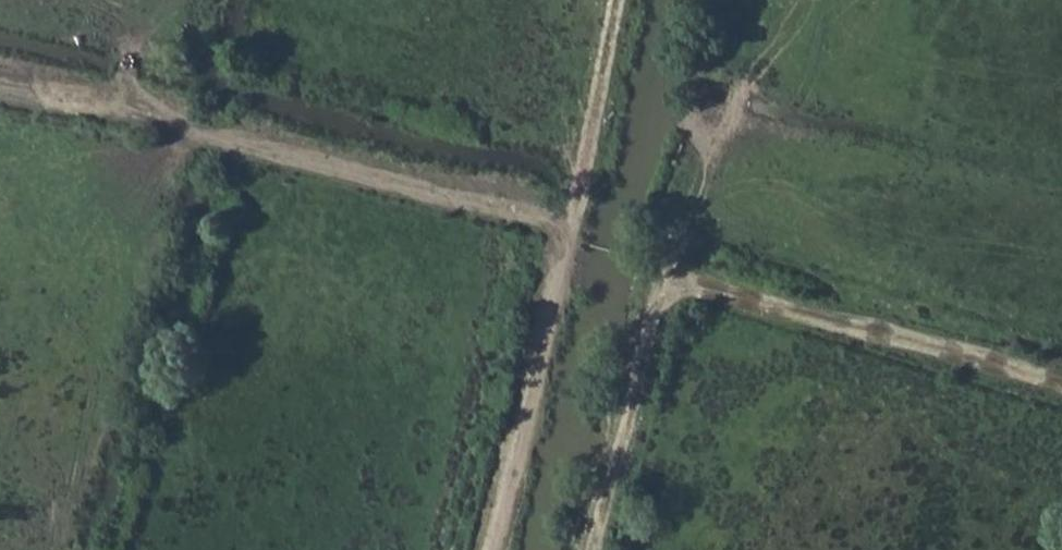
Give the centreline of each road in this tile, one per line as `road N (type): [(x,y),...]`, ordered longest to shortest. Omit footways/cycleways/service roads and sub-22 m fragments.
road 1 (track): [(598,549),(659,297),(687,286),(1061,385)]
road 2 (track): [(567,221),(0,83)]
road 3 (track): [(493,549),(618,0)]

